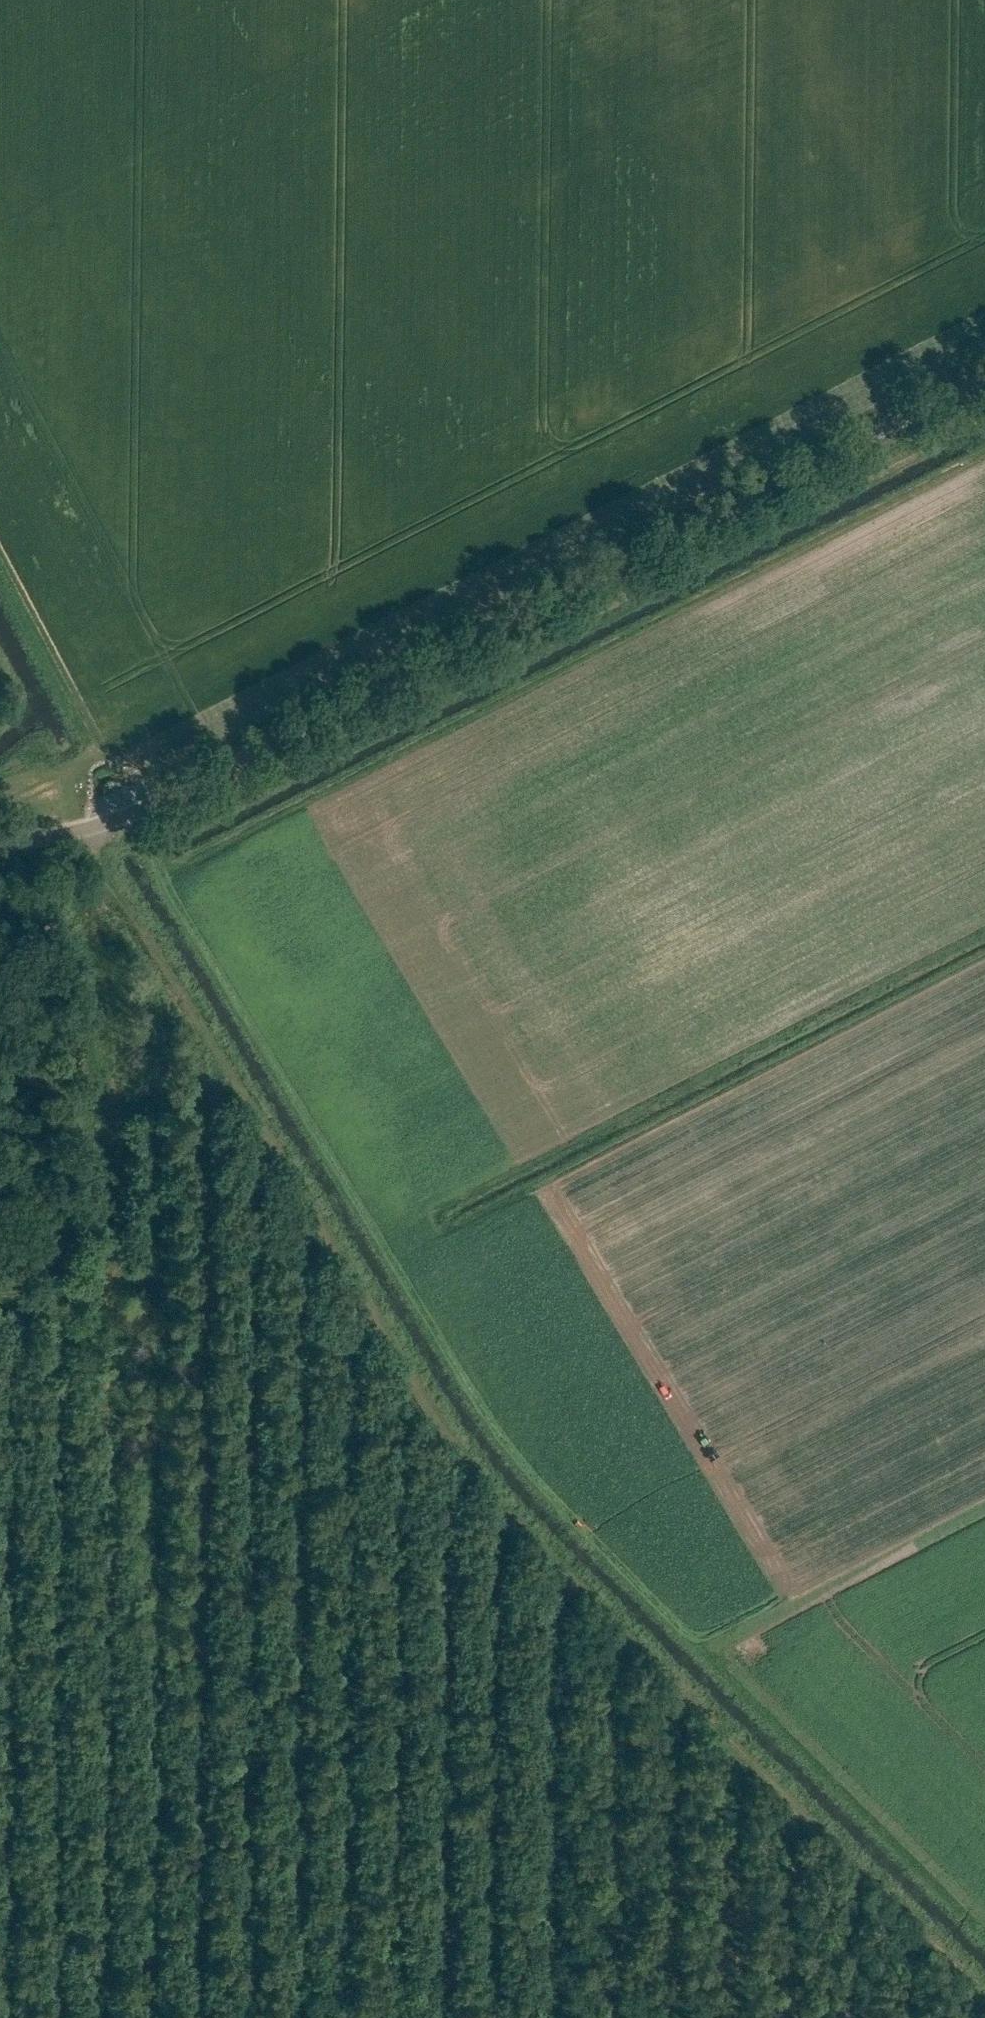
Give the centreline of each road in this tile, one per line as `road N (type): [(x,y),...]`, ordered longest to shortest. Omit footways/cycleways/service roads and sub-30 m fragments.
road 1 (track): [(984,1986),(494,1489),(95,827)]
road 2 (unclassified): [(0,839),(95,827),(144,809),(984,373)]
road 3 (track): [(561,2017),(564,1567)]

